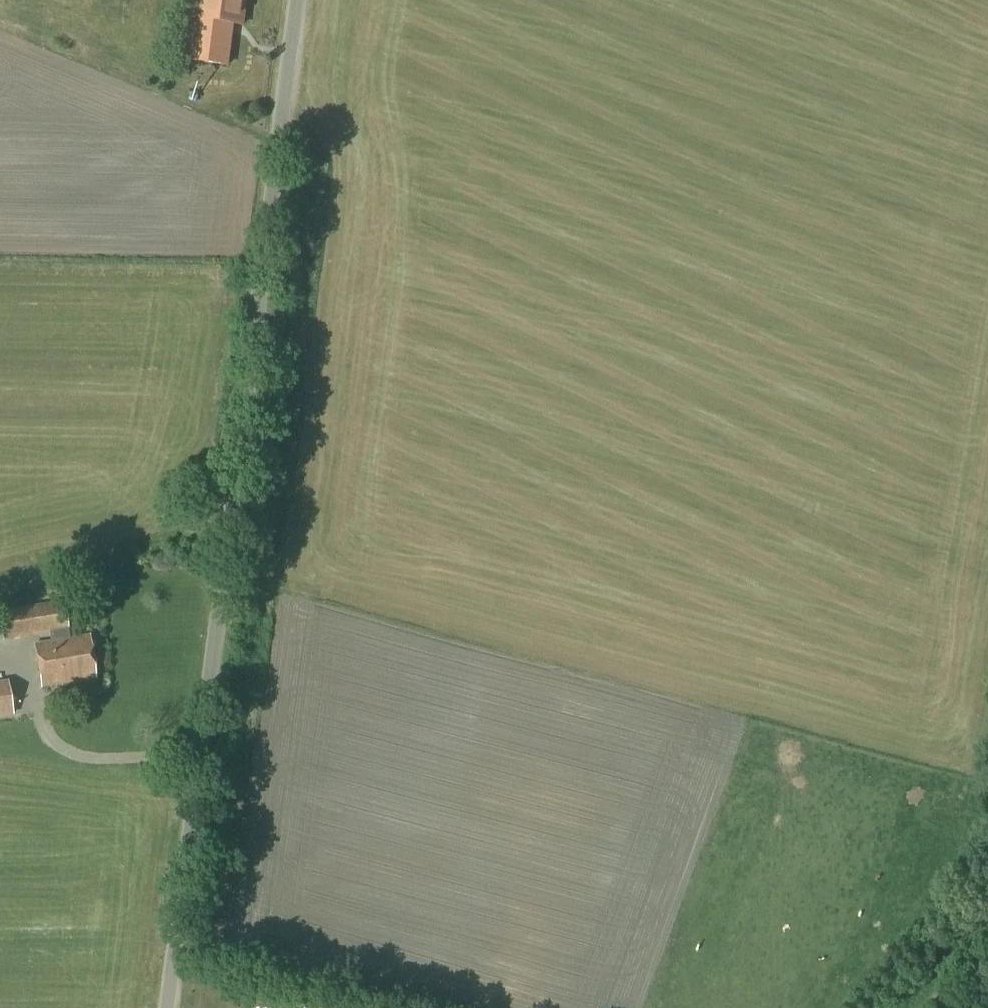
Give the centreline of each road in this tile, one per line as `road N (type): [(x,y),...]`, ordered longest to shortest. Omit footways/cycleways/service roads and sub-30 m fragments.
road 1 (unclassified): [(169,1007),(299,0)]

